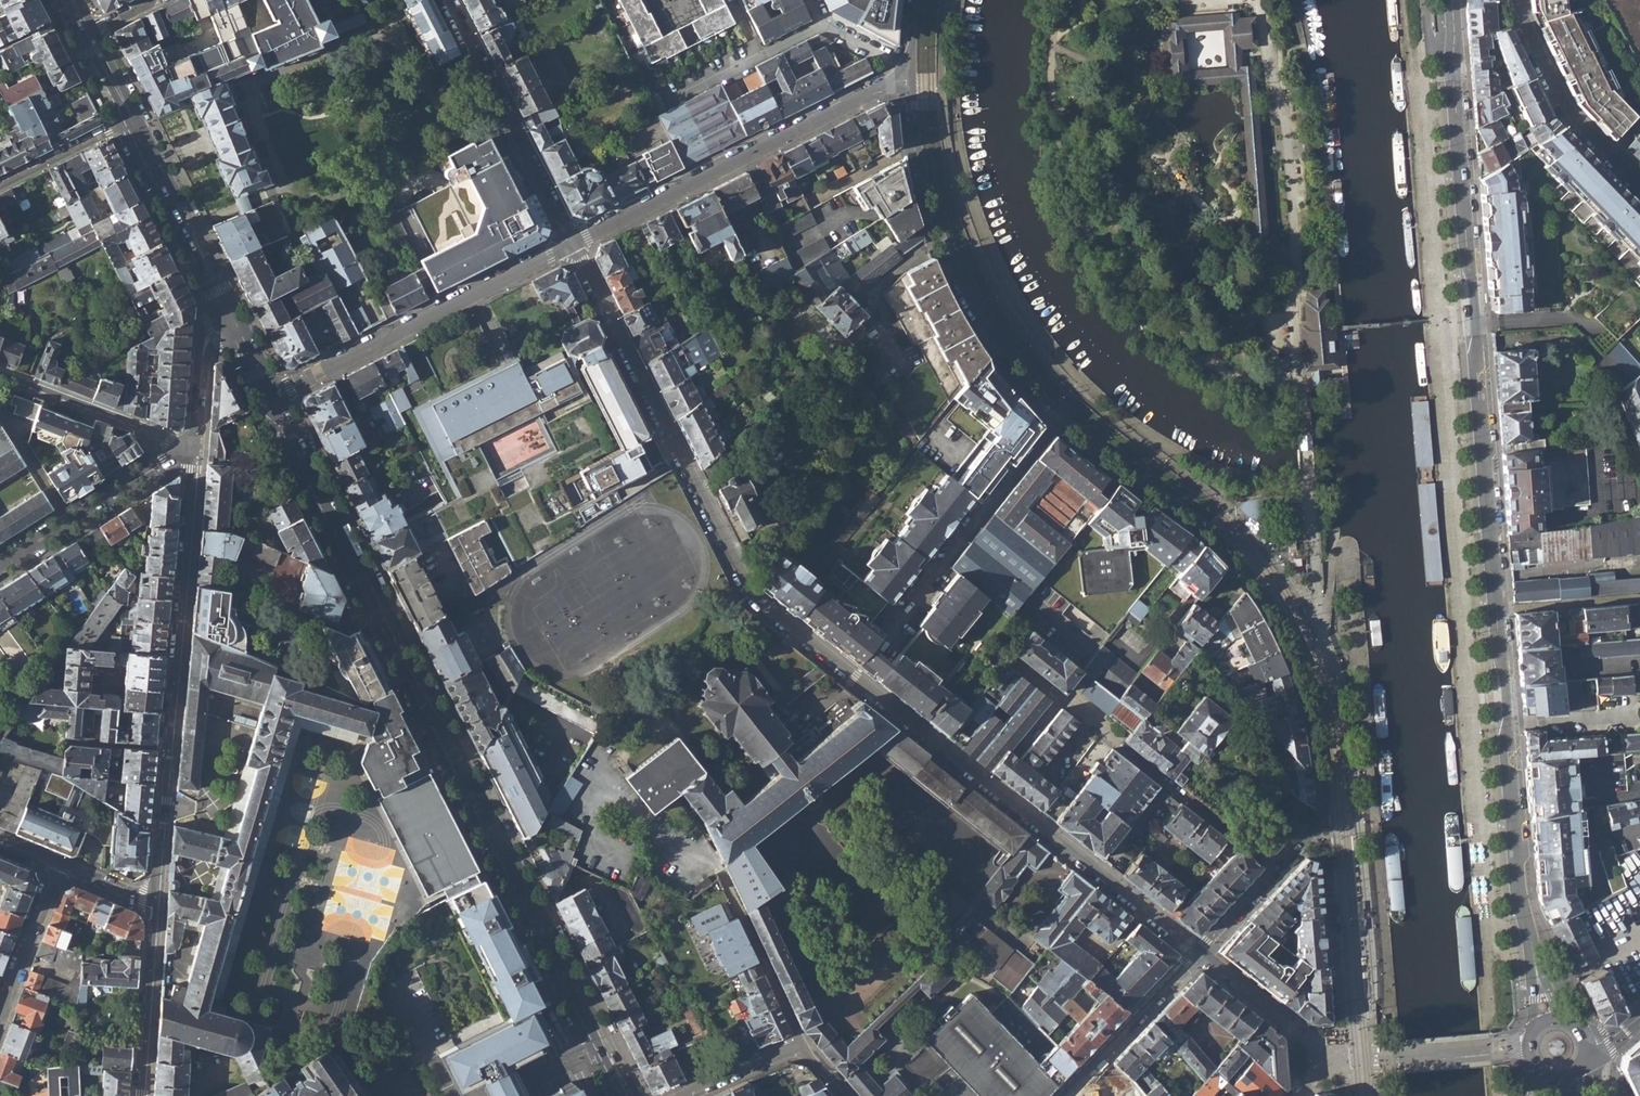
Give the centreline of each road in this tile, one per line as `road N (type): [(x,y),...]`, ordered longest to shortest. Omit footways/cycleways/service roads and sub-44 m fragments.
road 1 (tertiary): [(1452,0),(1517,883),(1543,995)]
road 2 (residential): [(1197,952),(760,603),(572,242)]
road 3 (secondary): [(624,1095),(271,395)]
road 4 (residential): [(1061,414),(1211,531),(1262,589),(1309,688),(1323,770),(1319,822)]
road 5 (residential): [(195,446),(156,898)]
road 6 (residential): [(912,79),(877,87),(572,242)]
road 7 (residential): [(572,242),(271,395)]
road 8 (residential): [(1019,665),(1275,871)]
road 9 (residential): [(918,143),(937,222),(971,300),(1013,364),(1061,414)]
road 10 (residential): [(880,643),(1061,414)]
road 11 (residential): [(572,242),(448,0)]
road 12 (secondary): [(236,325),(131,118)]
road 13 (residential): [(195,446),(0,564)]
road 14 (residential): [(1522,0),(1570,115),(1639,186)]
road 15 (residential): [(195,446),(0,374)]
road 16 (residential): [(156,898),(142,1095)]
road 17 (residential): [(1062,1095),(1197,952)]
road 18 (residential): [(826,1074),(801,1045),(682,1095)]
road 19 (residential): [(0,1016),(57,863)]
road 20 (residential): [(0,182),(131,118)]
road 21 (residential): [(236,325),(205,346),(195,446)]
road 22 (residential): [(822,23),(711,79)]
road 23 (residential): [(811,199),(918,143)]

